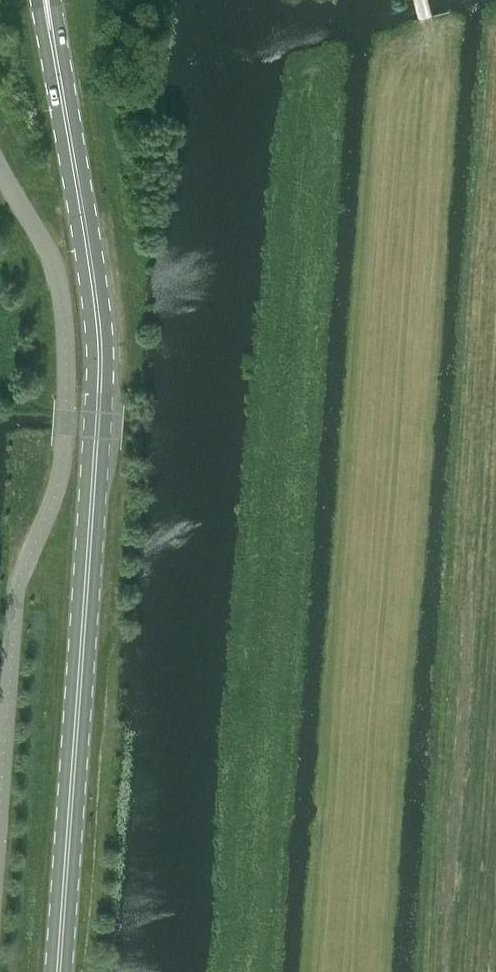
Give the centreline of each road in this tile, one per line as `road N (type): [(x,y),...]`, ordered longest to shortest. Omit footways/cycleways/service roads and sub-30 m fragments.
road 1 (secondary): [(57,971),(100,363),(43,0)]
road 2 (unclassified): [(0,810),(15,593),(58,483),(66,408),(55,264),(0,170)]

